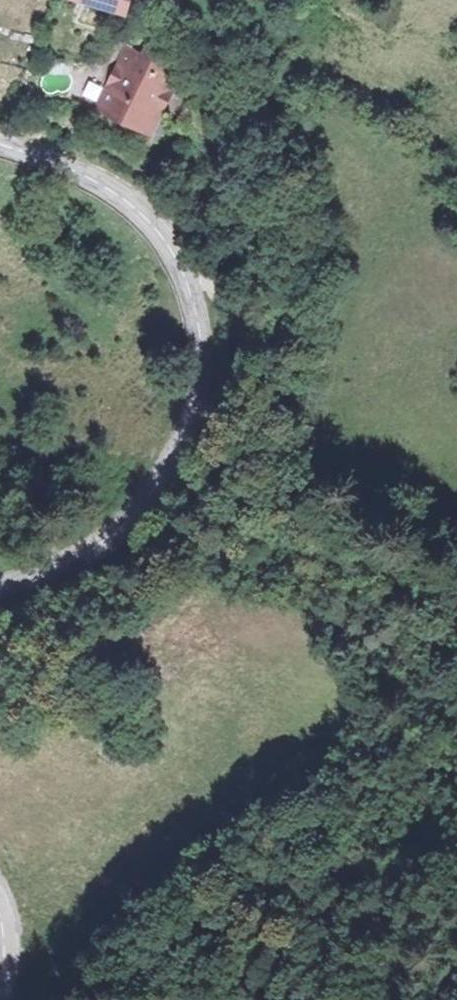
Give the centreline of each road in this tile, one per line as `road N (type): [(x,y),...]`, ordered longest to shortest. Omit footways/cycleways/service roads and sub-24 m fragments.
road 1 (tertiary): [(0,146),(98,183),(151,224),(179,266),(195,317),(198,383),(183,441),(157,491),(76,551),(0,587)]

